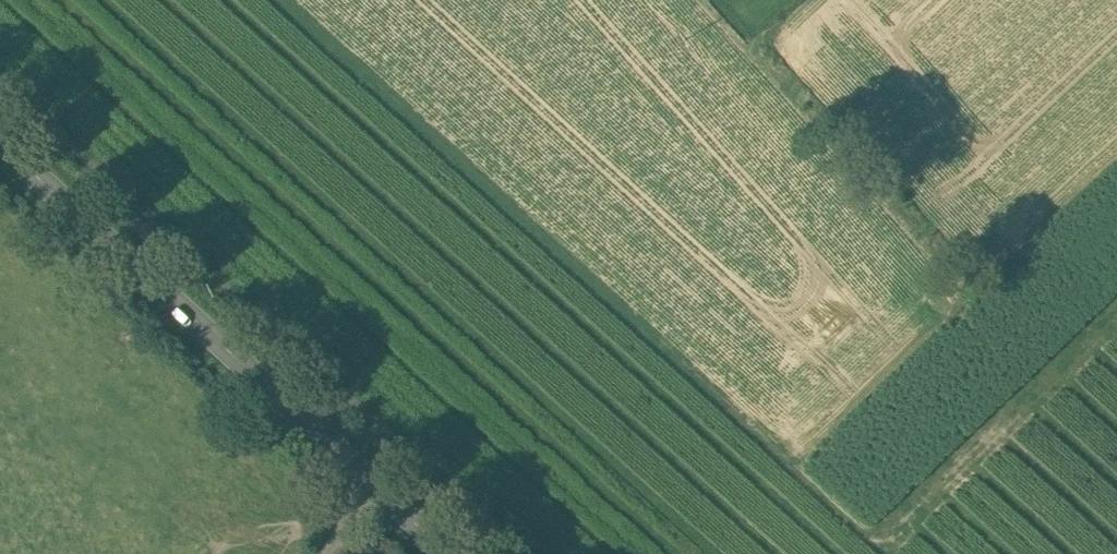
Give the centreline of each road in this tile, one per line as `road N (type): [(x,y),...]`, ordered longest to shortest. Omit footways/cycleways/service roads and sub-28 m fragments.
road 1 (secondary): [(0,143),(449,553)]

